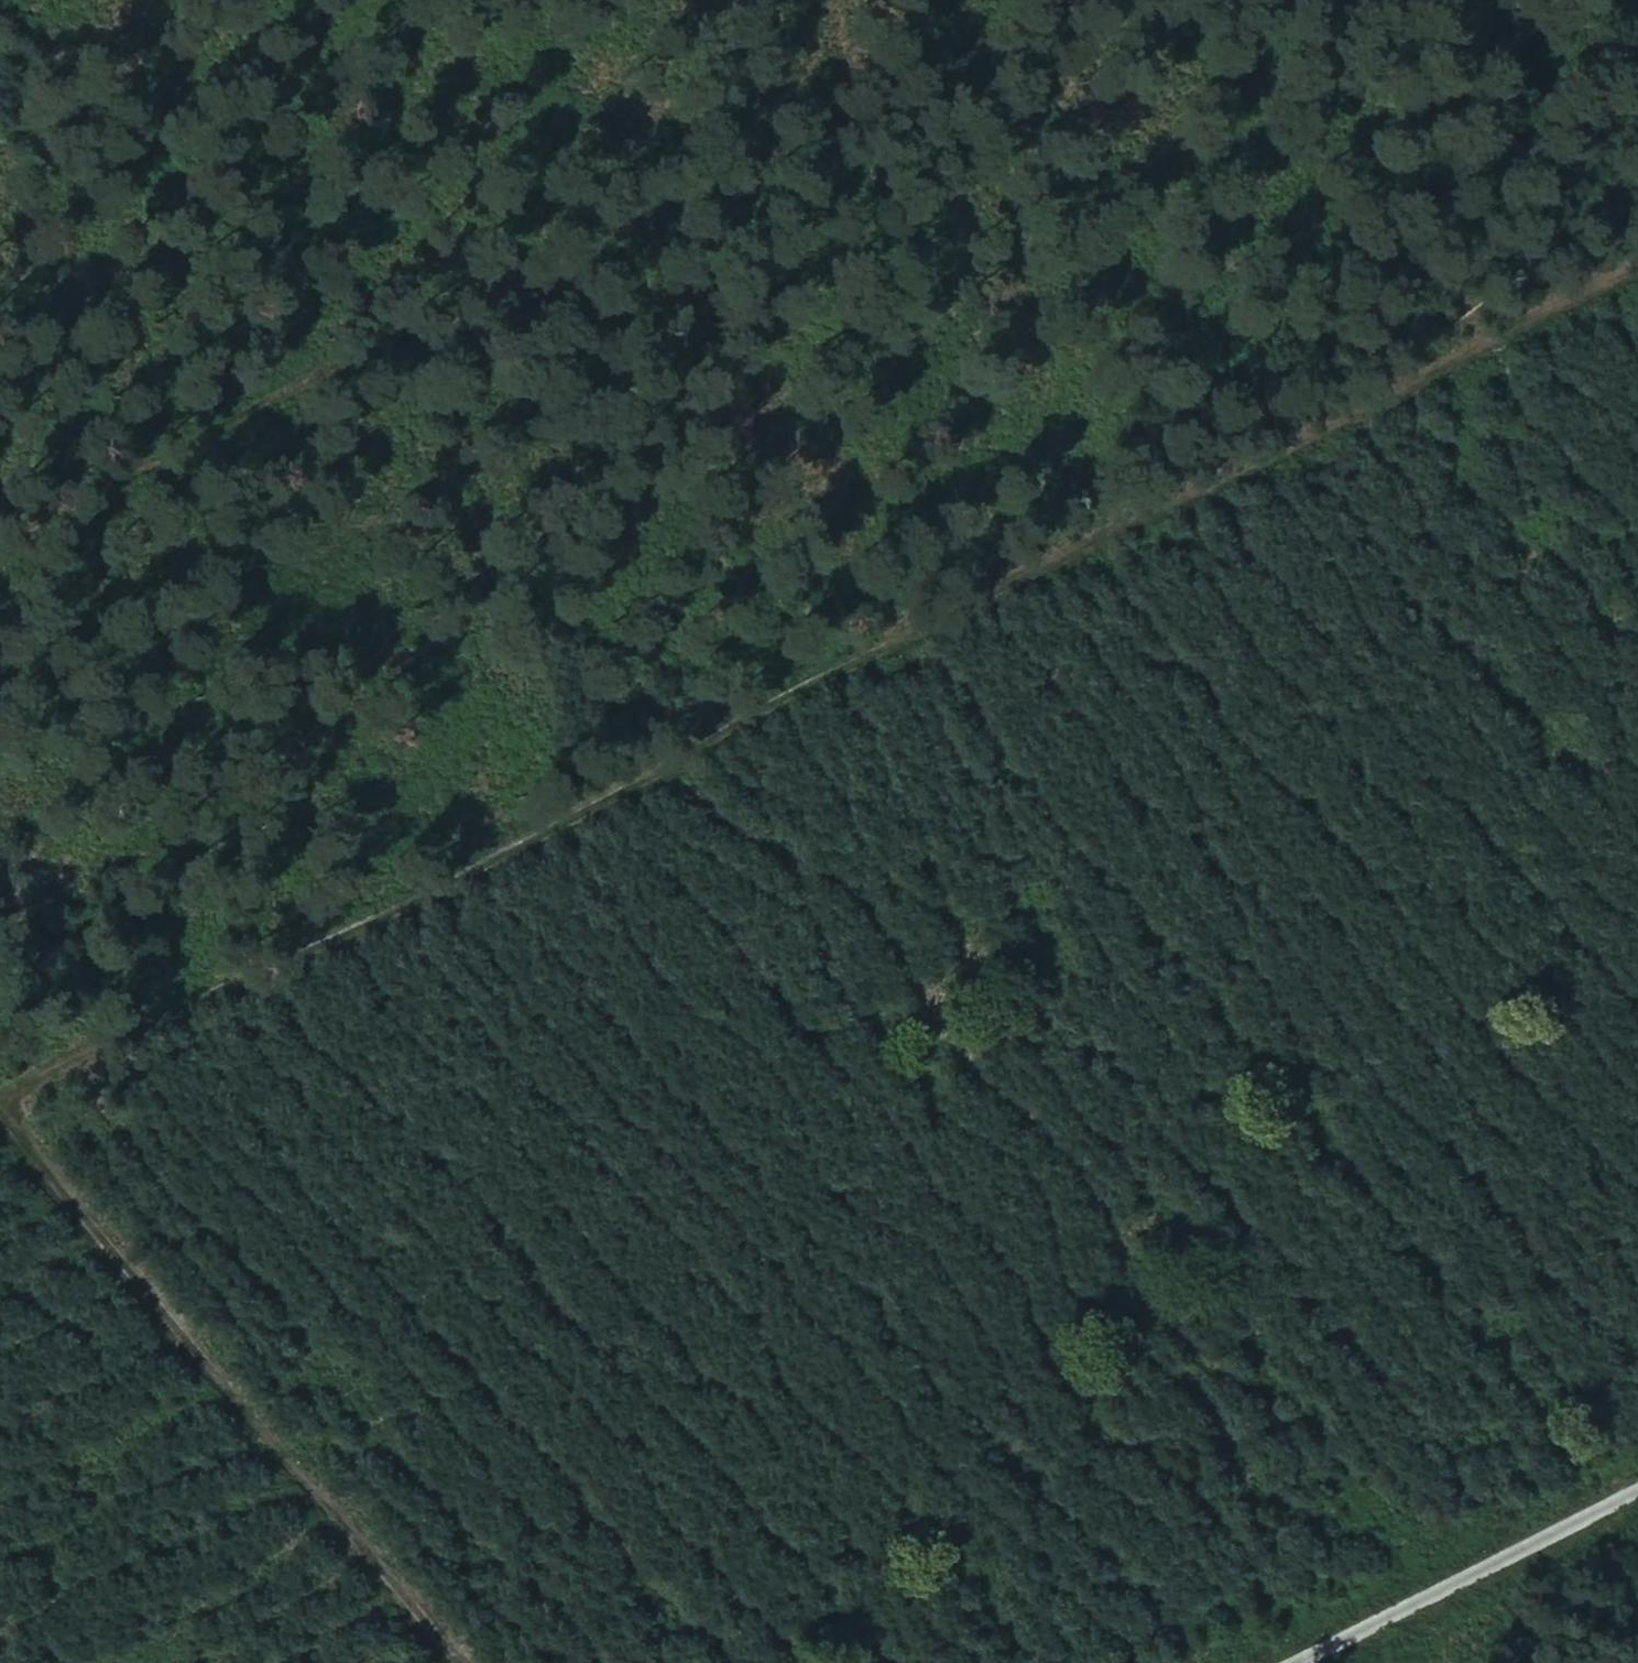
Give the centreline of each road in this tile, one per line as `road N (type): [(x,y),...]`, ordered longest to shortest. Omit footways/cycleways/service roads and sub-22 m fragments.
road 1 (track): [(466,1662),(0,1127)]
road 2 (track): [(1637,1488),(1294,1662)]

